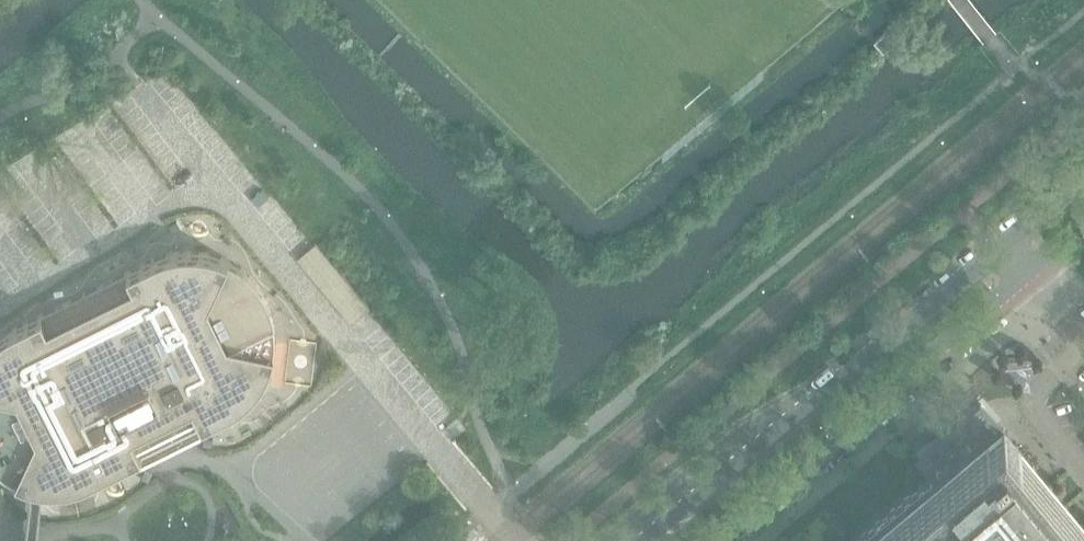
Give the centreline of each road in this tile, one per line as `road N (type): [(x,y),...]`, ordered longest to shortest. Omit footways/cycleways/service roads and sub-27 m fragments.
road 1 (tertiary): [(998,245),(641,540)]
road 2 (tertiary): [(697,540),(1020,270)]

